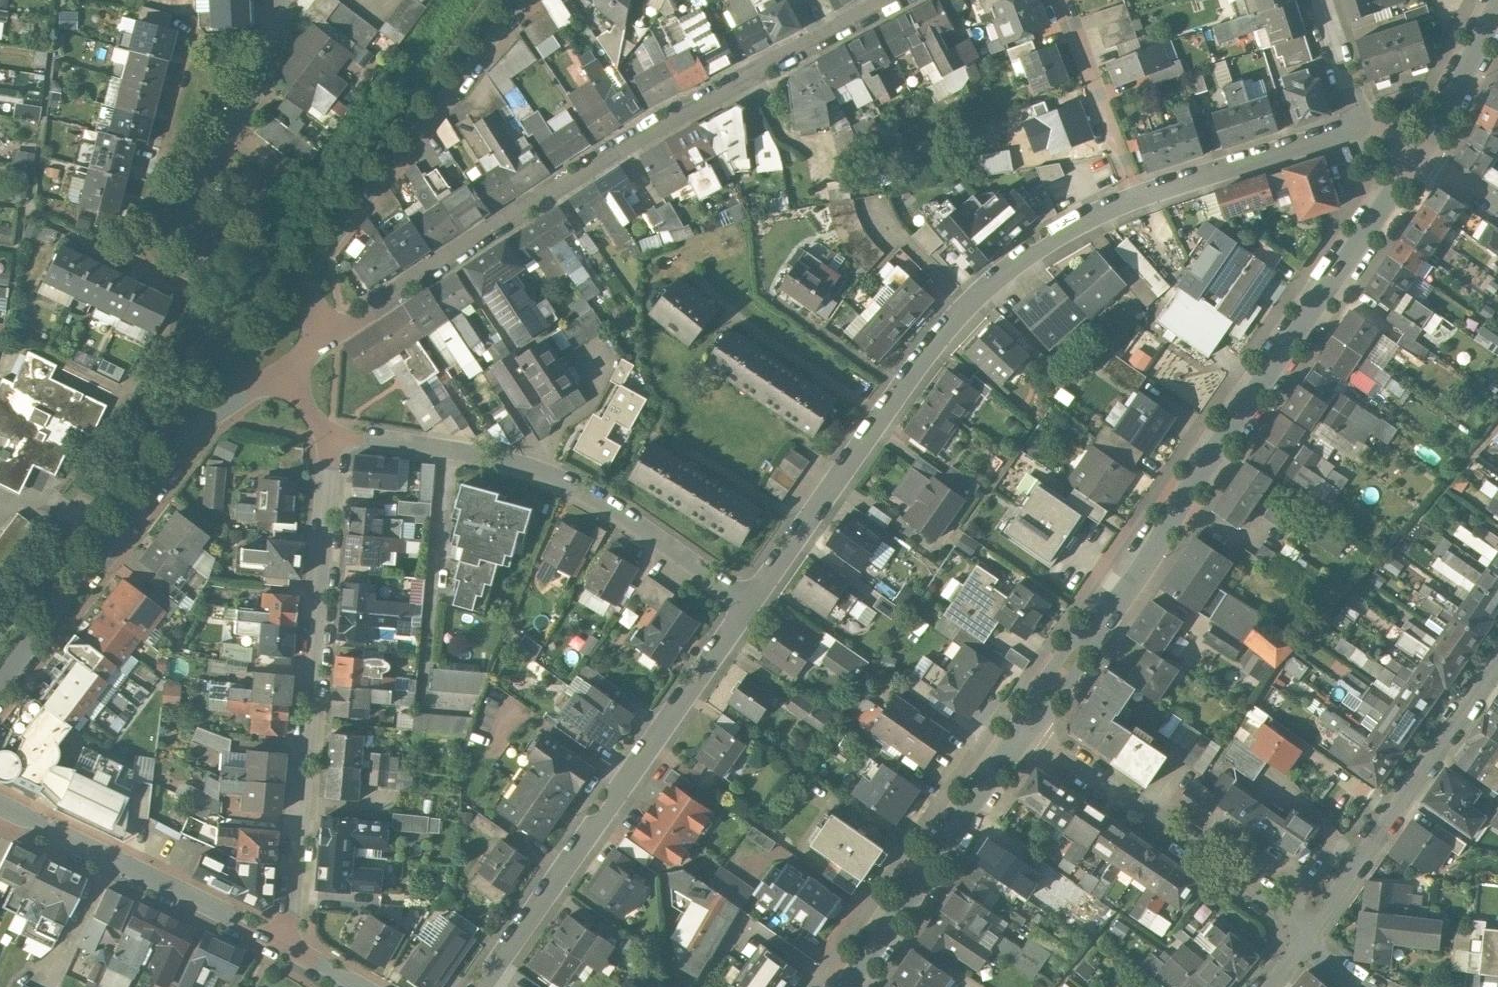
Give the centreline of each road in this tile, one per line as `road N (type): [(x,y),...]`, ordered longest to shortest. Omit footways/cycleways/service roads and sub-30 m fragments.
road 1 (tertiary): [(1025,731),(1416,157)]
road 2 (residential): [(330,326),(896,0)]
road 3 (residential): [(1138,194),(1002,276),(923,359),(752,604)]
road 4 (residential): [(288,947),(303,868),(338,431)]
road 5 (residential): [(752,604),(485,986)]
road 6 (residential): [(338,431),(537,469),(608,502),(752,604)]
road 7 (residential): [(0,685),(209,421),(291,355)]
road 8 (residential): [(330,326),(312,297),(321,252),(519,0)]
road 9 (residential): [(1025,731),(1311,927)]
road 10 (residential): [(282,0),(273,55),(198,192),(206,269),(181,305)]
road 11 (residential): [(1311,927),(1497,661)]
road 12 (residential): [(0,806),(288,947)]
road 13 (tertiary): [(842,986),(1025,731)]
road 14 (residential): [(1362,129),(1138,194)]
road 15 (residential): [(1060,0),(1138,194)]
road 16 (tertiary): [(1416,157),(1497,3)]
road 17 (residential): [(1322,0),(1362,129)]

